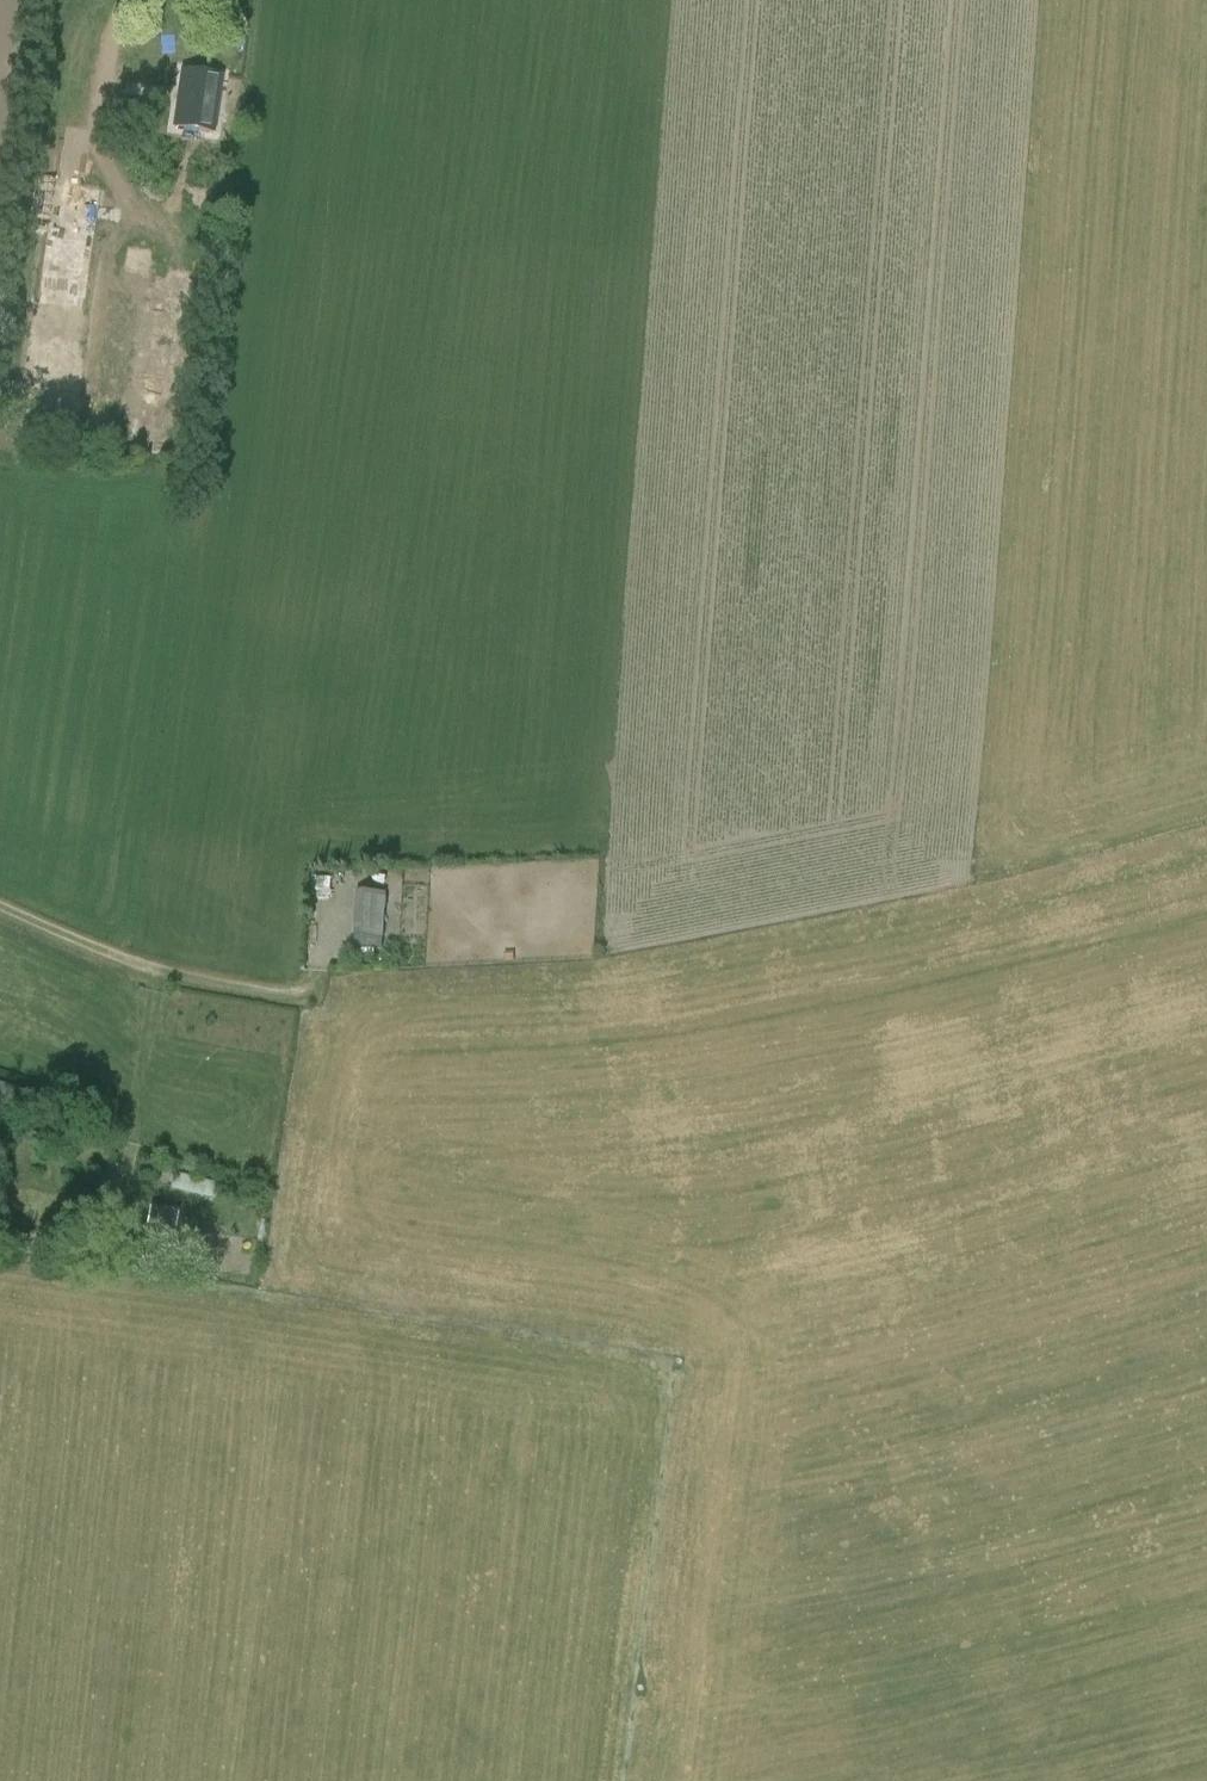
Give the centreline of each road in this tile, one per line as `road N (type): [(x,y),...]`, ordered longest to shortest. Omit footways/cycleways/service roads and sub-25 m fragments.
road 1 (track): [(0,904),(144,966),(216,984),(314,993)]

